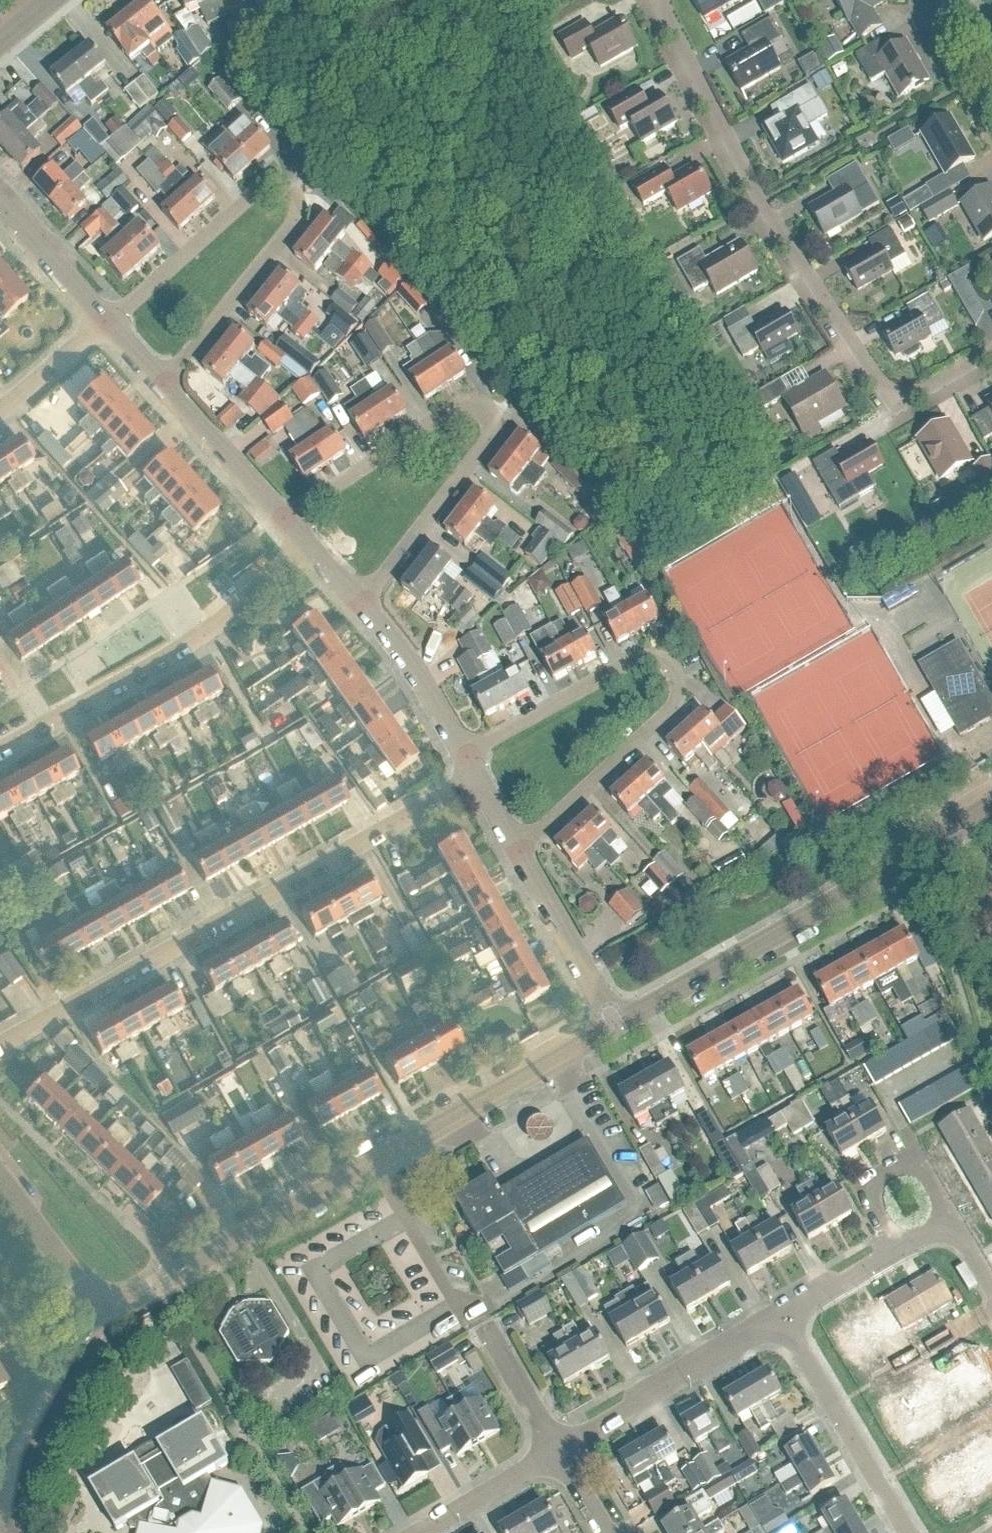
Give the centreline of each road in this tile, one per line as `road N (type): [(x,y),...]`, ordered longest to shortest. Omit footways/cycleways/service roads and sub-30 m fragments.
road 1 (unclassified): [(103,1313),(616,1027)]
road 2 (residential): [(991,351),(895,408),(759,202),(658,0)]
road 3 (residential): [(0,1038),(476,781)]
road 4 (residential): [(514,847),(679,707),(686,687),(672,664),(649,658),(464,759)]
road 5 (residential): [(159,388),(298,215),(299,194),(279,178),(253,190),(103,324)]
road 6 (residential): [(357,607),(489,427),(467,405),(281,521)]
road 7 (unclassified): [(616,1027),(991,807)]
road 8 (residential): [(0,749),(214,627),(304,551)]
road 9 (residential): [(0,703),(281,521)]
road 10 (residential): [(554,1454),(781,1321)]
road 11 (residential): [(911,1532),(781,1321)]
road 12 (tertiary): [(0,1516),(103,1313)]
road 13 (residential): [(616,1027),(514,847)]
road 14 (residential): [(953,1221),(927,1175),(895,1165),(867,1188),(895,1253)]
road 15 (residential): [(464,759),(357,607)]
road 16 (residential): [(281,521),(159,388)]
road 17 (tertiary): [(103,1313),(0,1177)]
road 18 (residential): [(103,324),(0,208)]
road 19 (residential): [(422,1532),(554,1454)]
road 20 (residential): [(554,1454),(483,1326)]
road 21 (residential): [(0,408),(103,324)]
road 22 (residential): [(781,1321),(895,1253)]

